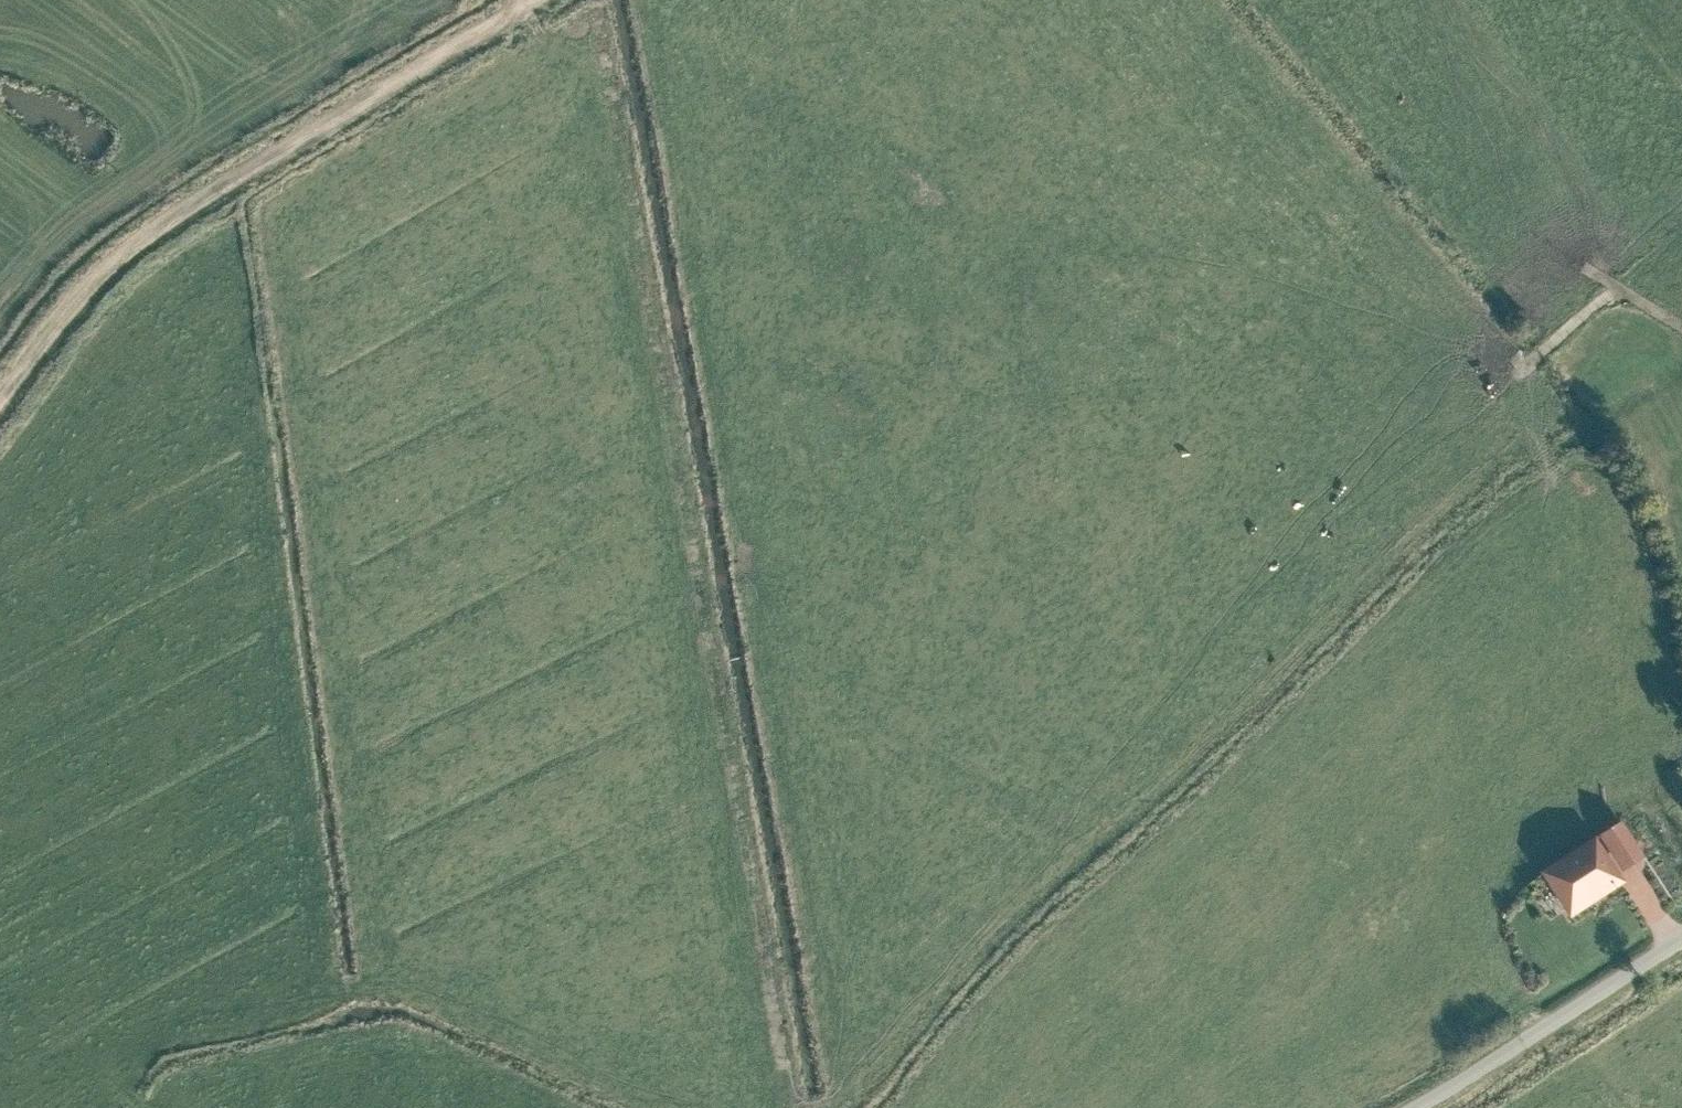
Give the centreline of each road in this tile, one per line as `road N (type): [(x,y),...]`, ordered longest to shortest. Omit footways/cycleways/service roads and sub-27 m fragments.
road 1 (track): [(526,0),(134,242),(0,425)]
road 2 (unclassified): [(1388,1107),(1681,940)]

